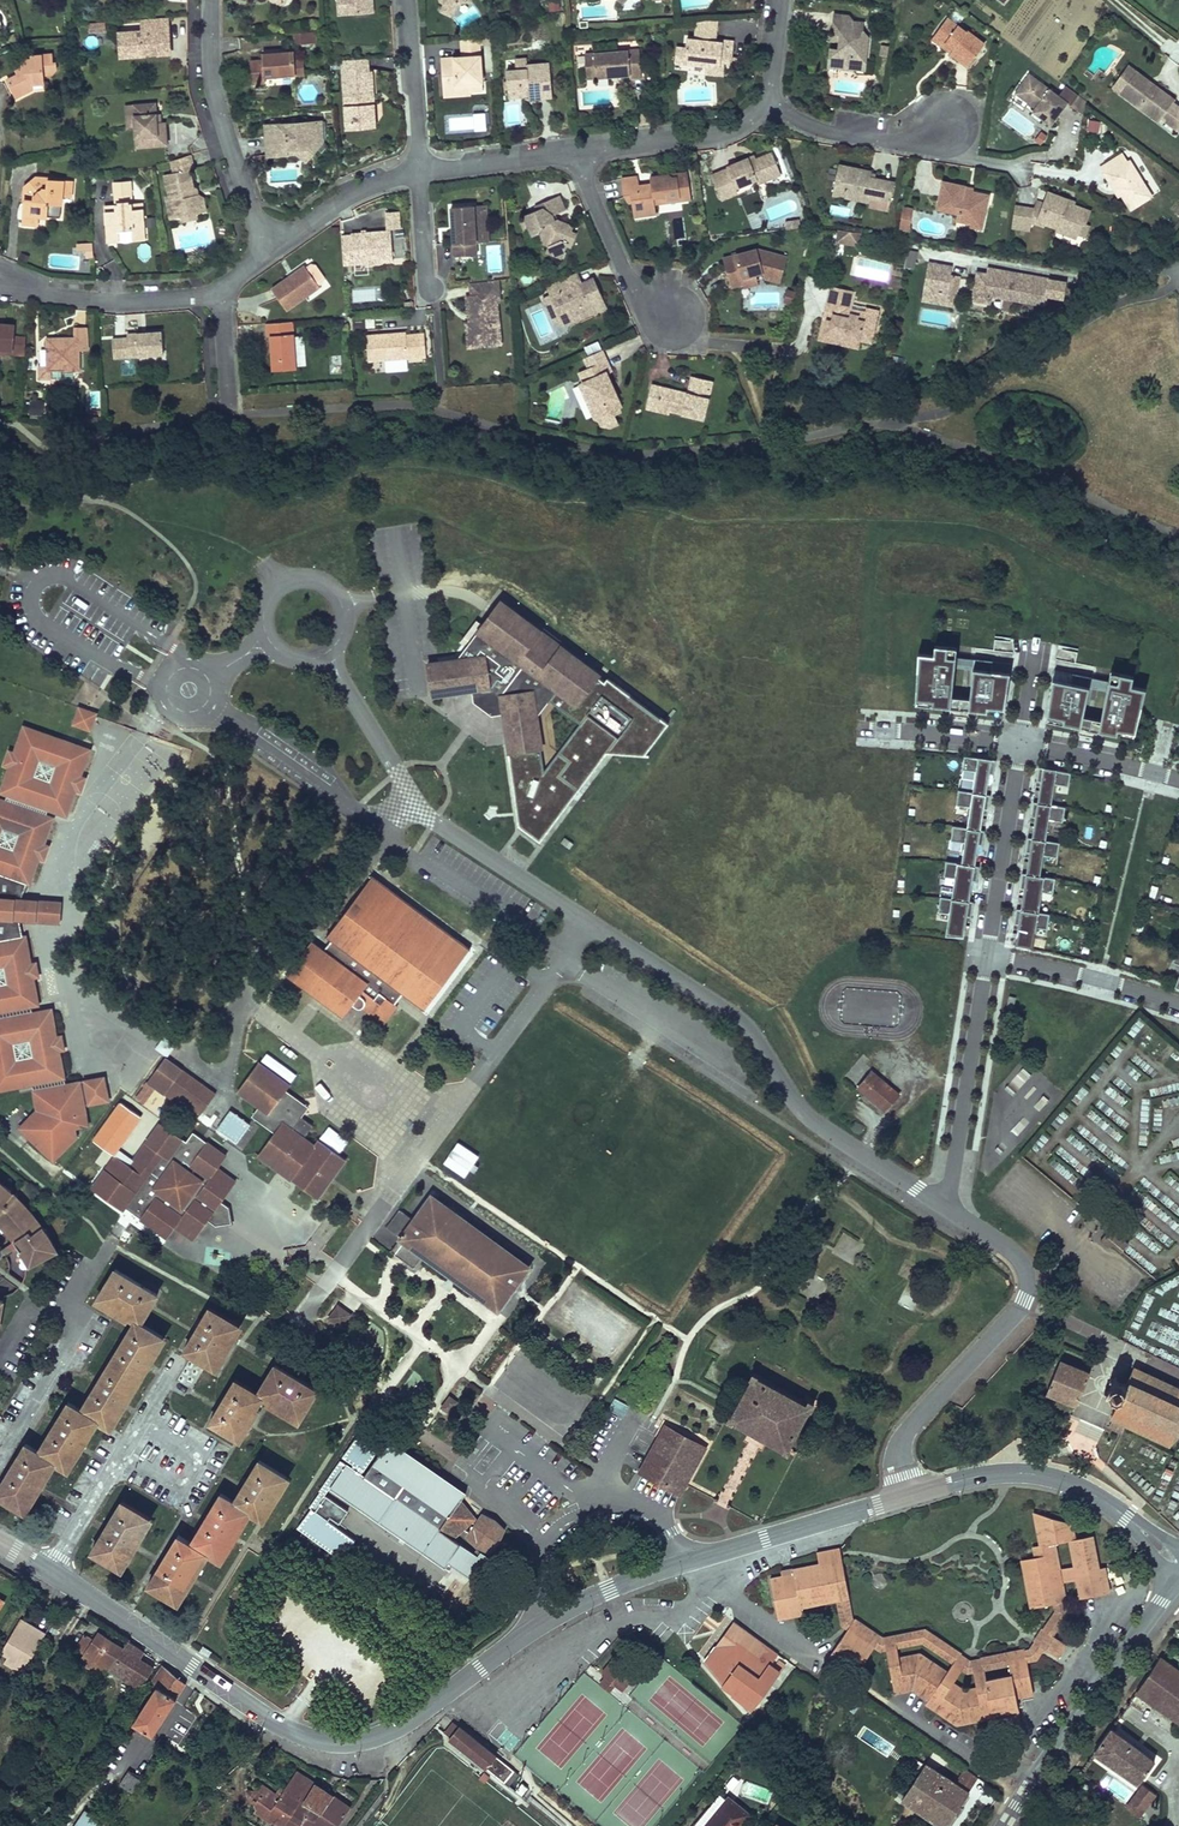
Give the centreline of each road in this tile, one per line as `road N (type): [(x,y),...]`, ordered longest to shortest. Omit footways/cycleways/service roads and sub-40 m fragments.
road 1 (unclassified): [(942,1204),(810,1121),(734,1016),(436,823),(330,656)]
road 2 (tertiary): [(47,1569),(313,1739),(395,1730),(546,1623)]
road 3 (unclassified): [(909,1495),(903,1440),(1025,1301),(1030,1284),(1018,1257),(942,1204)]
road 4 (tertiary): [(1002,1825),(1178,1574)]
road 5 (tertiary): [(909,1495),(986,1476),(1042,1475),(1085,1490),(1178,1558)]
road 6 (unclassified): [(692,1561),(664,1523),(633,1500),(572,1513),(547,1532),(540,1577),(546,1623)]
road 7 (residential): [(114,1236),(68,1313),(80,1320),(0,1447)]
road 8 (residential): [(942,1204),(987,958)]
road 9 (residential): [(264,238),(203,70),(202,0)]
road 10 (residential): [(175,1357),(47,1569)]
road 11 (tertiary): [(692,1561),(909,1495)]
road 12 (residential): [(685,334),(637,295),(573,147)]
road 13 (residential): [(0,282),(116,295),(217,292)]
road 14 (residential): [(987,958),(1020,743)]
road 15 (residential): [(949,122),(911,144),(832,133),(763,103)]
road 16 (unclassified): [(330,656),(349,622),(345,602),(325,582),(298,579),(274,593),(264,619),(272,646)]
road 17 (residential): [(763,103),(722,127),(573,147)]
road 18 (residential): [(987,958),(1178,1001)]
road 19 (unclassified): [(205,653),(167,657),(155,676),(168,711),(194,718),(214,708),(224,689),(221,669)]
road 20 (residential): [(416,166),(264,238)]
road 21 (residential): [(416,166),(405,0)]
road 22 (residential): [(1020,743),(1048,582)]
road 23 (residential): [(1020,743),(1178,780)]
road 24 (residential): [(861,727),(1020,743)]
road 25 (tertiary): [(546,1623),(692,1561)]
road 26 (residential): [(573,147),(416,166)]
road 27 (residential): [(228,417),(217,292)]
road 28 (residential): [(427,290),(416,166)]

